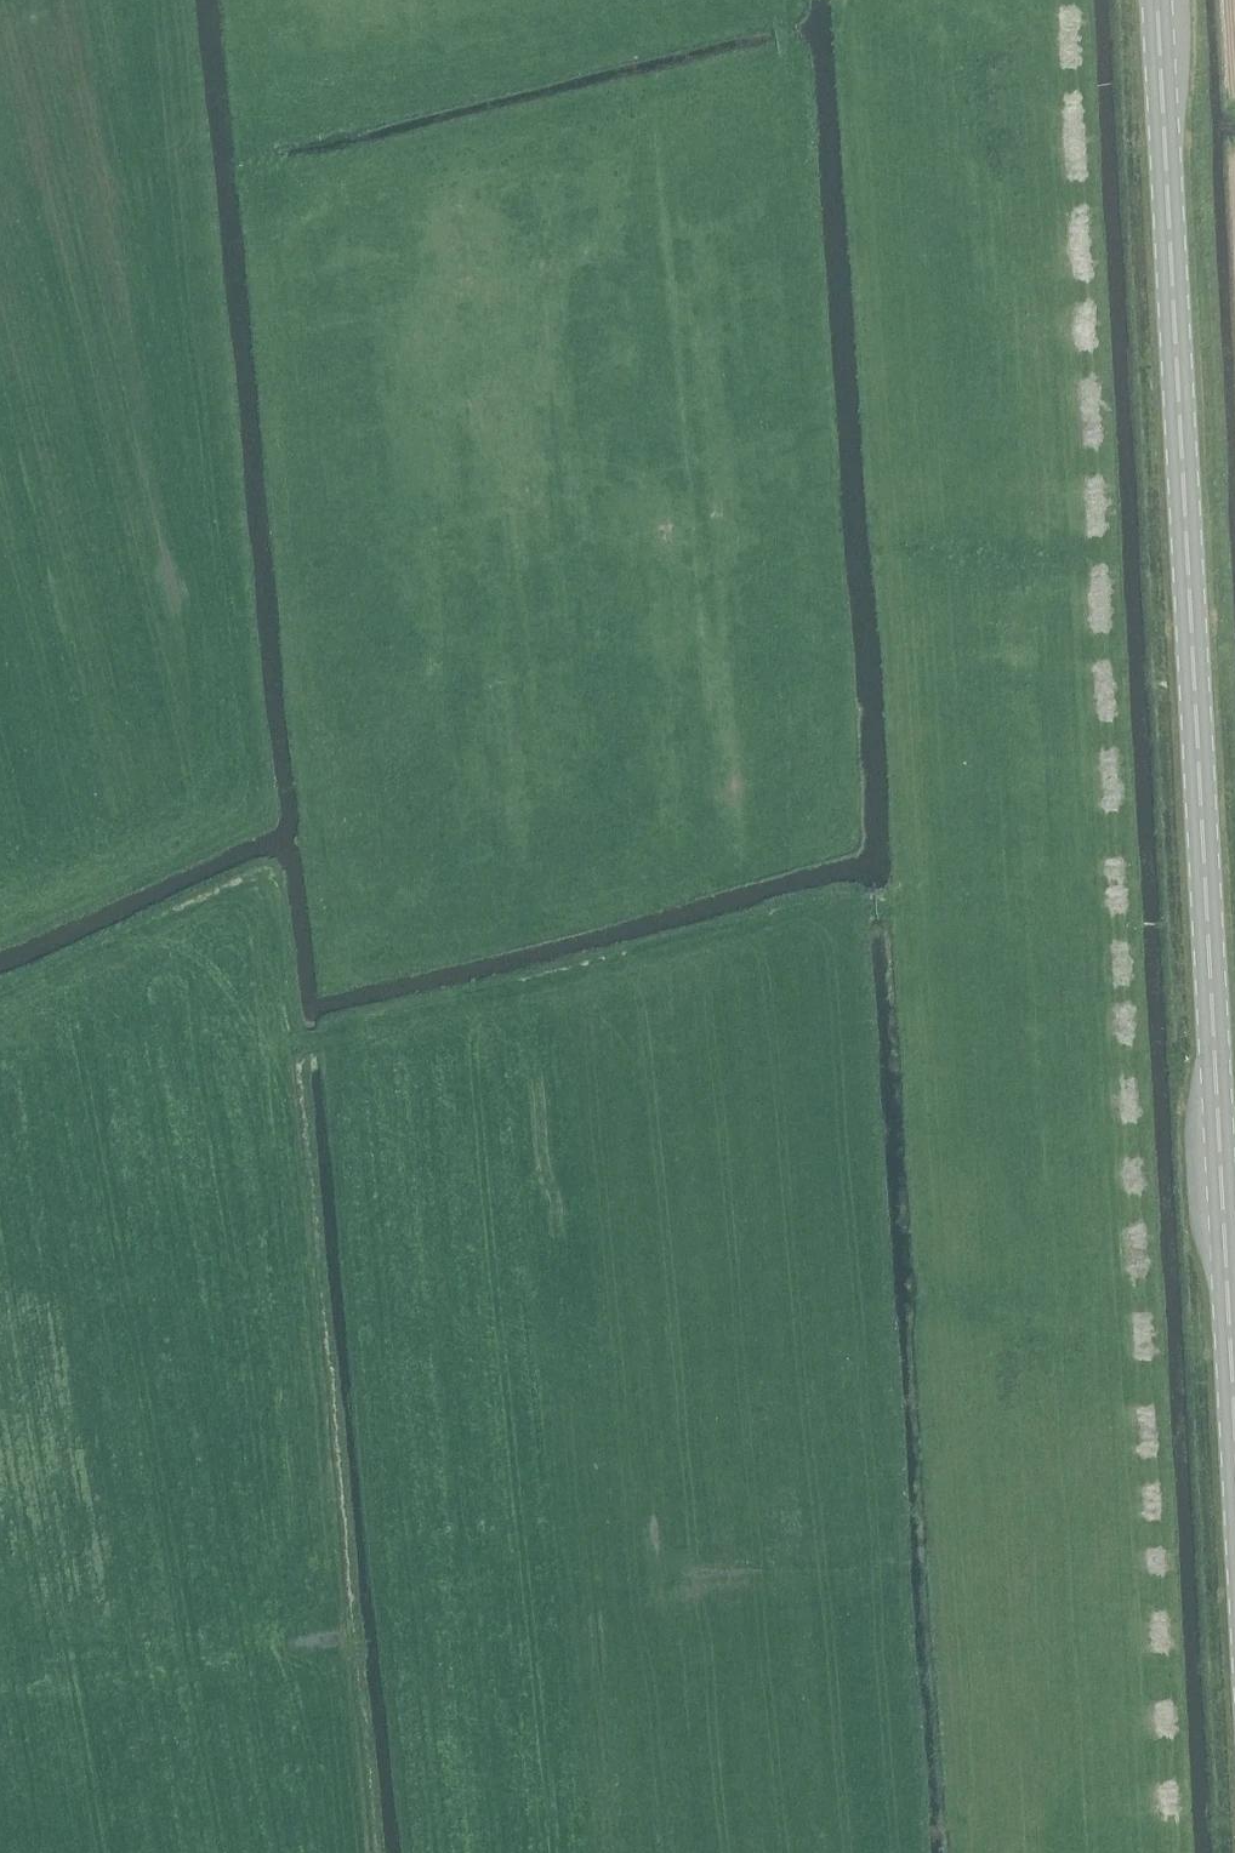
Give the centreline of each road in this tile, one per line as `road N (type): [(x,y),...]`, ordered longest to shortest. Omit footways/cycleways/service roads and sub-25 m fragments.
road 1 (primary): [(1234,1450),(1156,0)]

